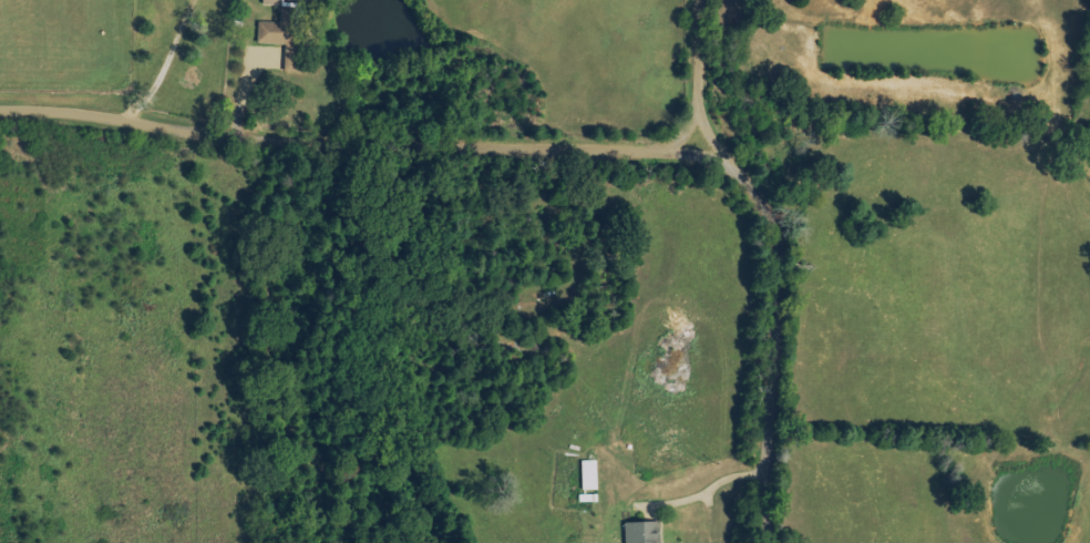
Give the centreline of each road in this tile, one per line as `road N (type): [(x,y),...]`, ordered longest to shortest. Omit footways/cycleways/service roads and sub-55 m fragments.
road 1 (residential): [(706,143),(483,143),(142,116),(0,114)]
road 2 (residential): [(773,542),(767,473),(781,229),(706,143)]
road 3 (residential): [(706,143),(705,0)]

